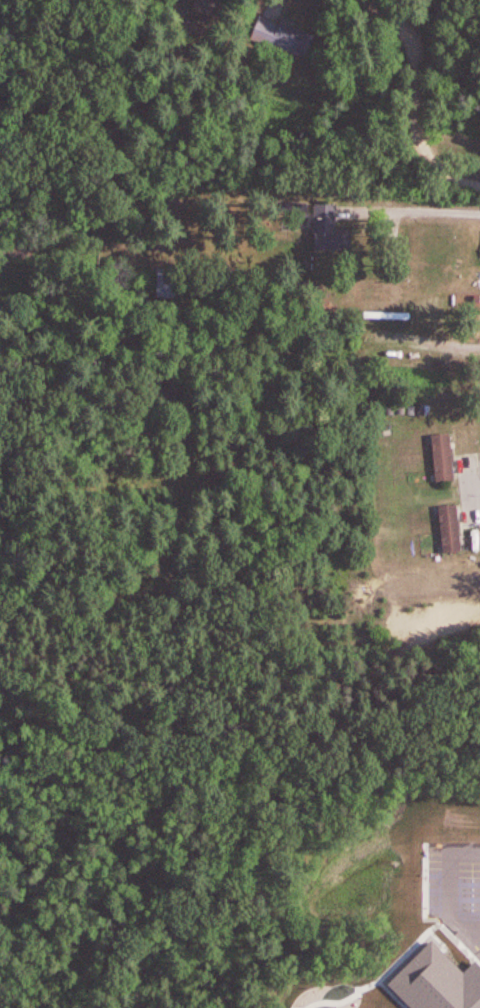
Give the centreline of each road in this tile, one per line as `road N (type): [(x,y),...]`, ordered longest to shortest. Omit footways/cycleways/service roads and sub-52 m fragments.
road 1 (residential): [(479,175),(433,167),(414,58),(390,10),(369,0)]

